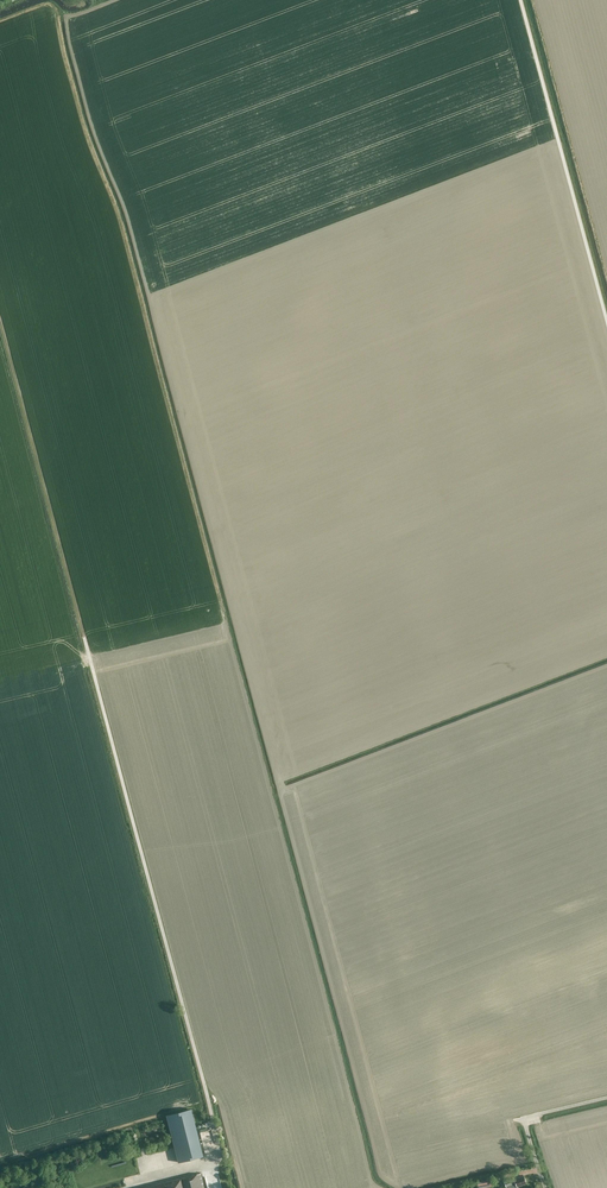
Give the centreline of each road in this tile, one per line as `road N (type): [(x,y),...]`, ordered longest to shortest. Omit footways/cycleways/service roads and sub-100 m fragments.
road 1 (unclassified): [(606,320),(521,0)]
road 2 (residential): [(545,1187),(525,1122),(606,1097)]

